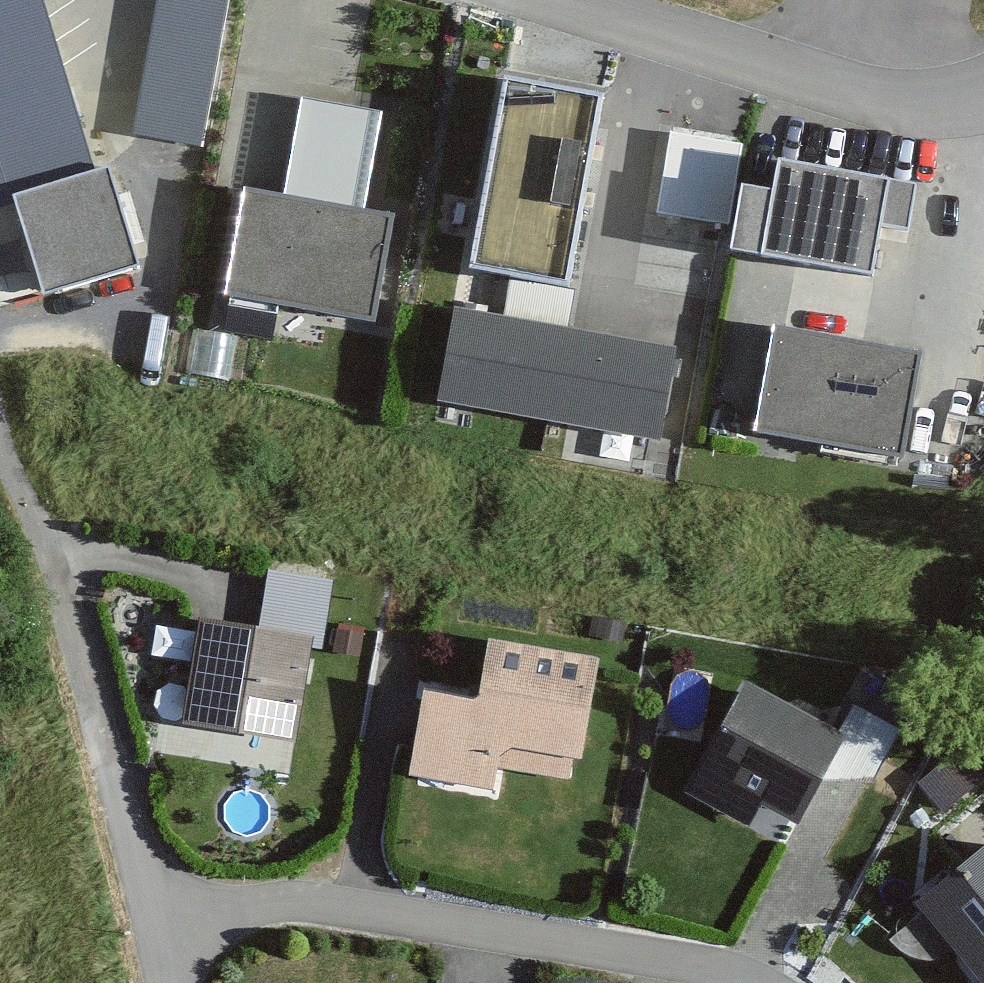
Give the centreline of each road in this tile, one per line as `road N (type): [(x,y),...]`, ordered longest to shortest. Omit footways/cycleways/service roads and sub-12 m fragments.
road 1 (residential): [(754,982),(672,960),(298,903),(228,916),(166,947)]
road 2 (residential): [(983,95),(962,104),(890,101),(559,0)]
road 3 (residential): [(40,533),(166,947)]

